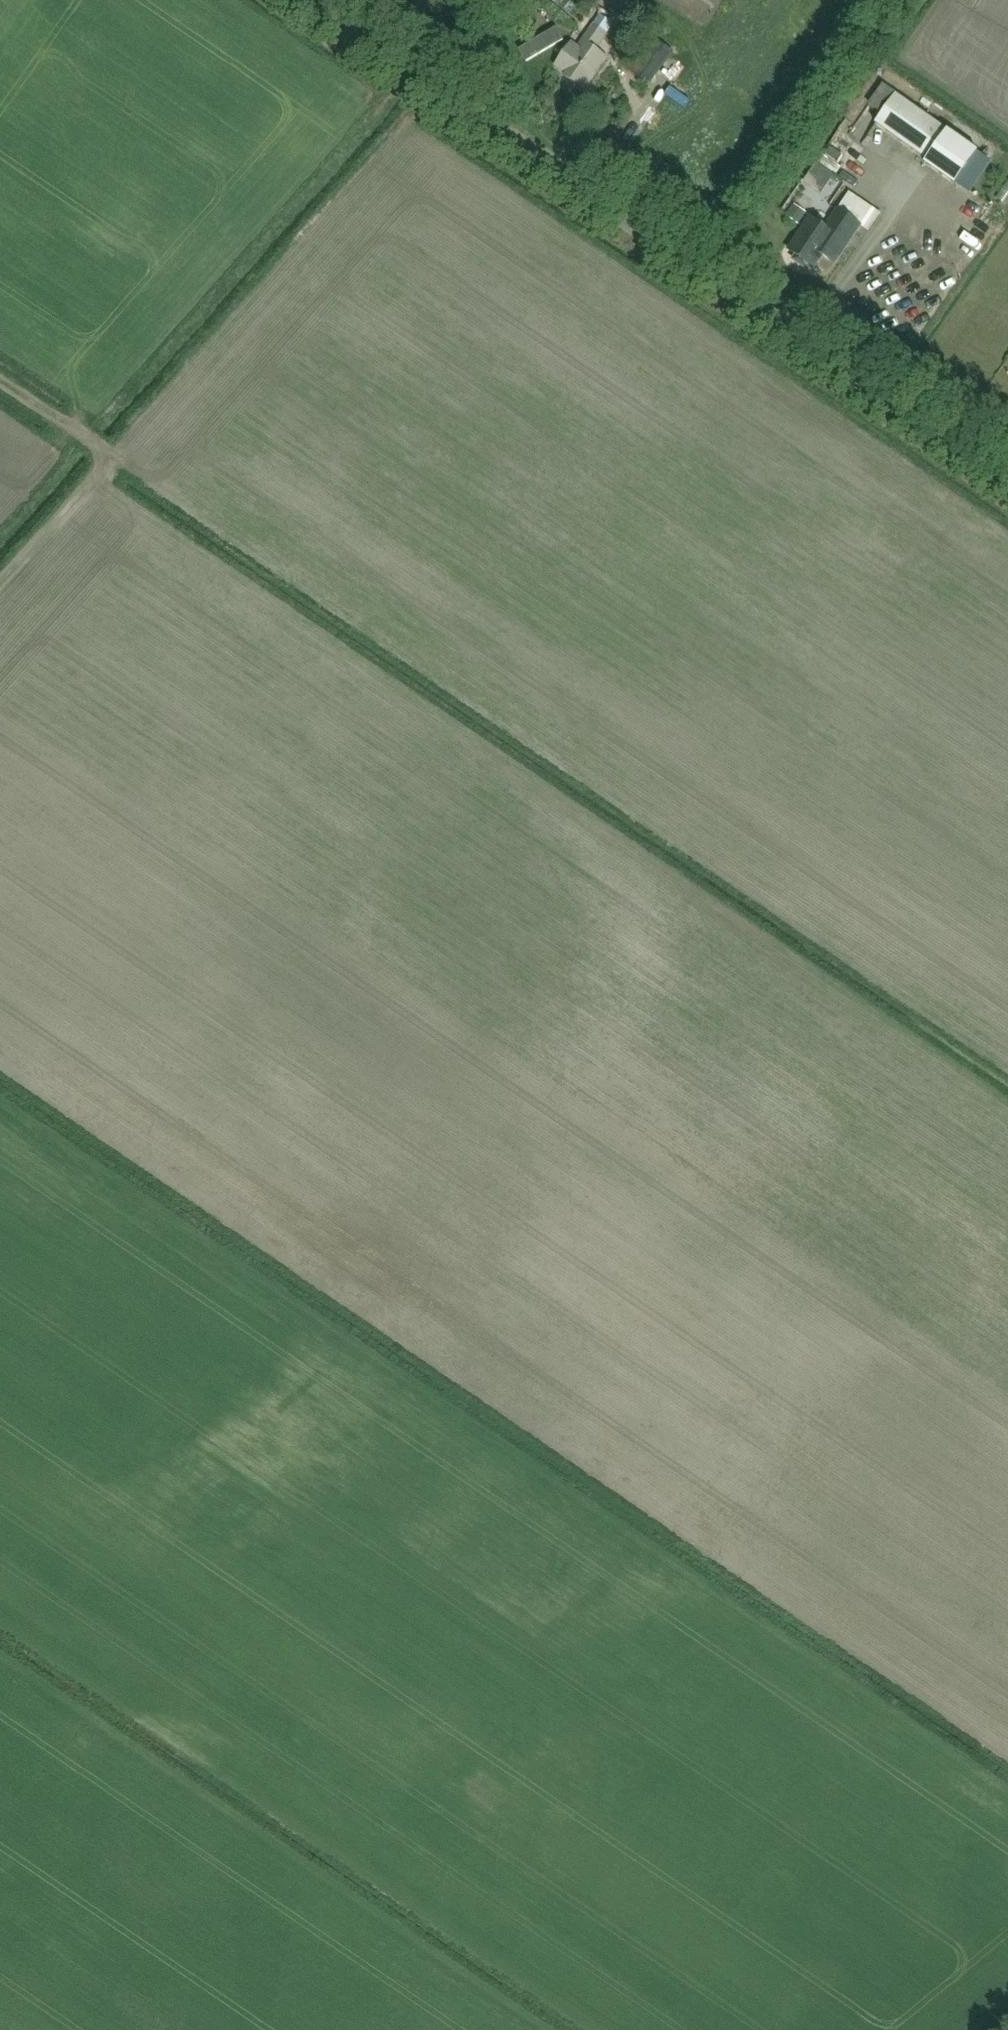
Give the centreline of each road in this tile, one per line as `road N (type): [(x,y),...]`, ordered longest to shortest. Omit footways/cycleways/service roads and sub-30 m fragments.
road 1 (unclassified): [(1007,480),(307,0)]

